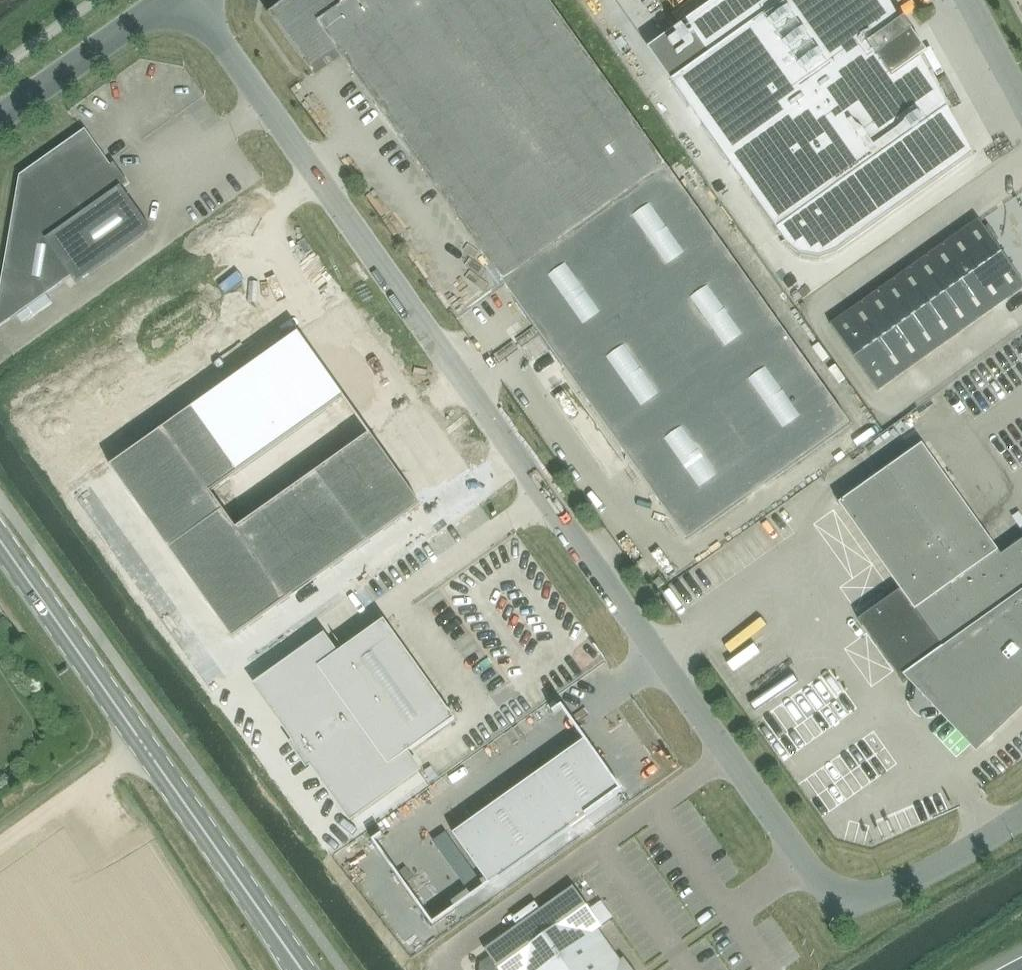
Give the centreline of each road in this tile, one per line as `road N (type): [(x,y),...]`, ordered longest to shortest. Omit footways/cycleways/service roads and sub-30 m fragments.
road 1 (unclassified): [(191,0),(838,908),(932,869),(1021,816)]
road 2 (primary): [(269,926),(0,540)]
road 3 (unclassified): [(0,118),(165,0)]
road 4 (track): [(0,850),(145,748)]

